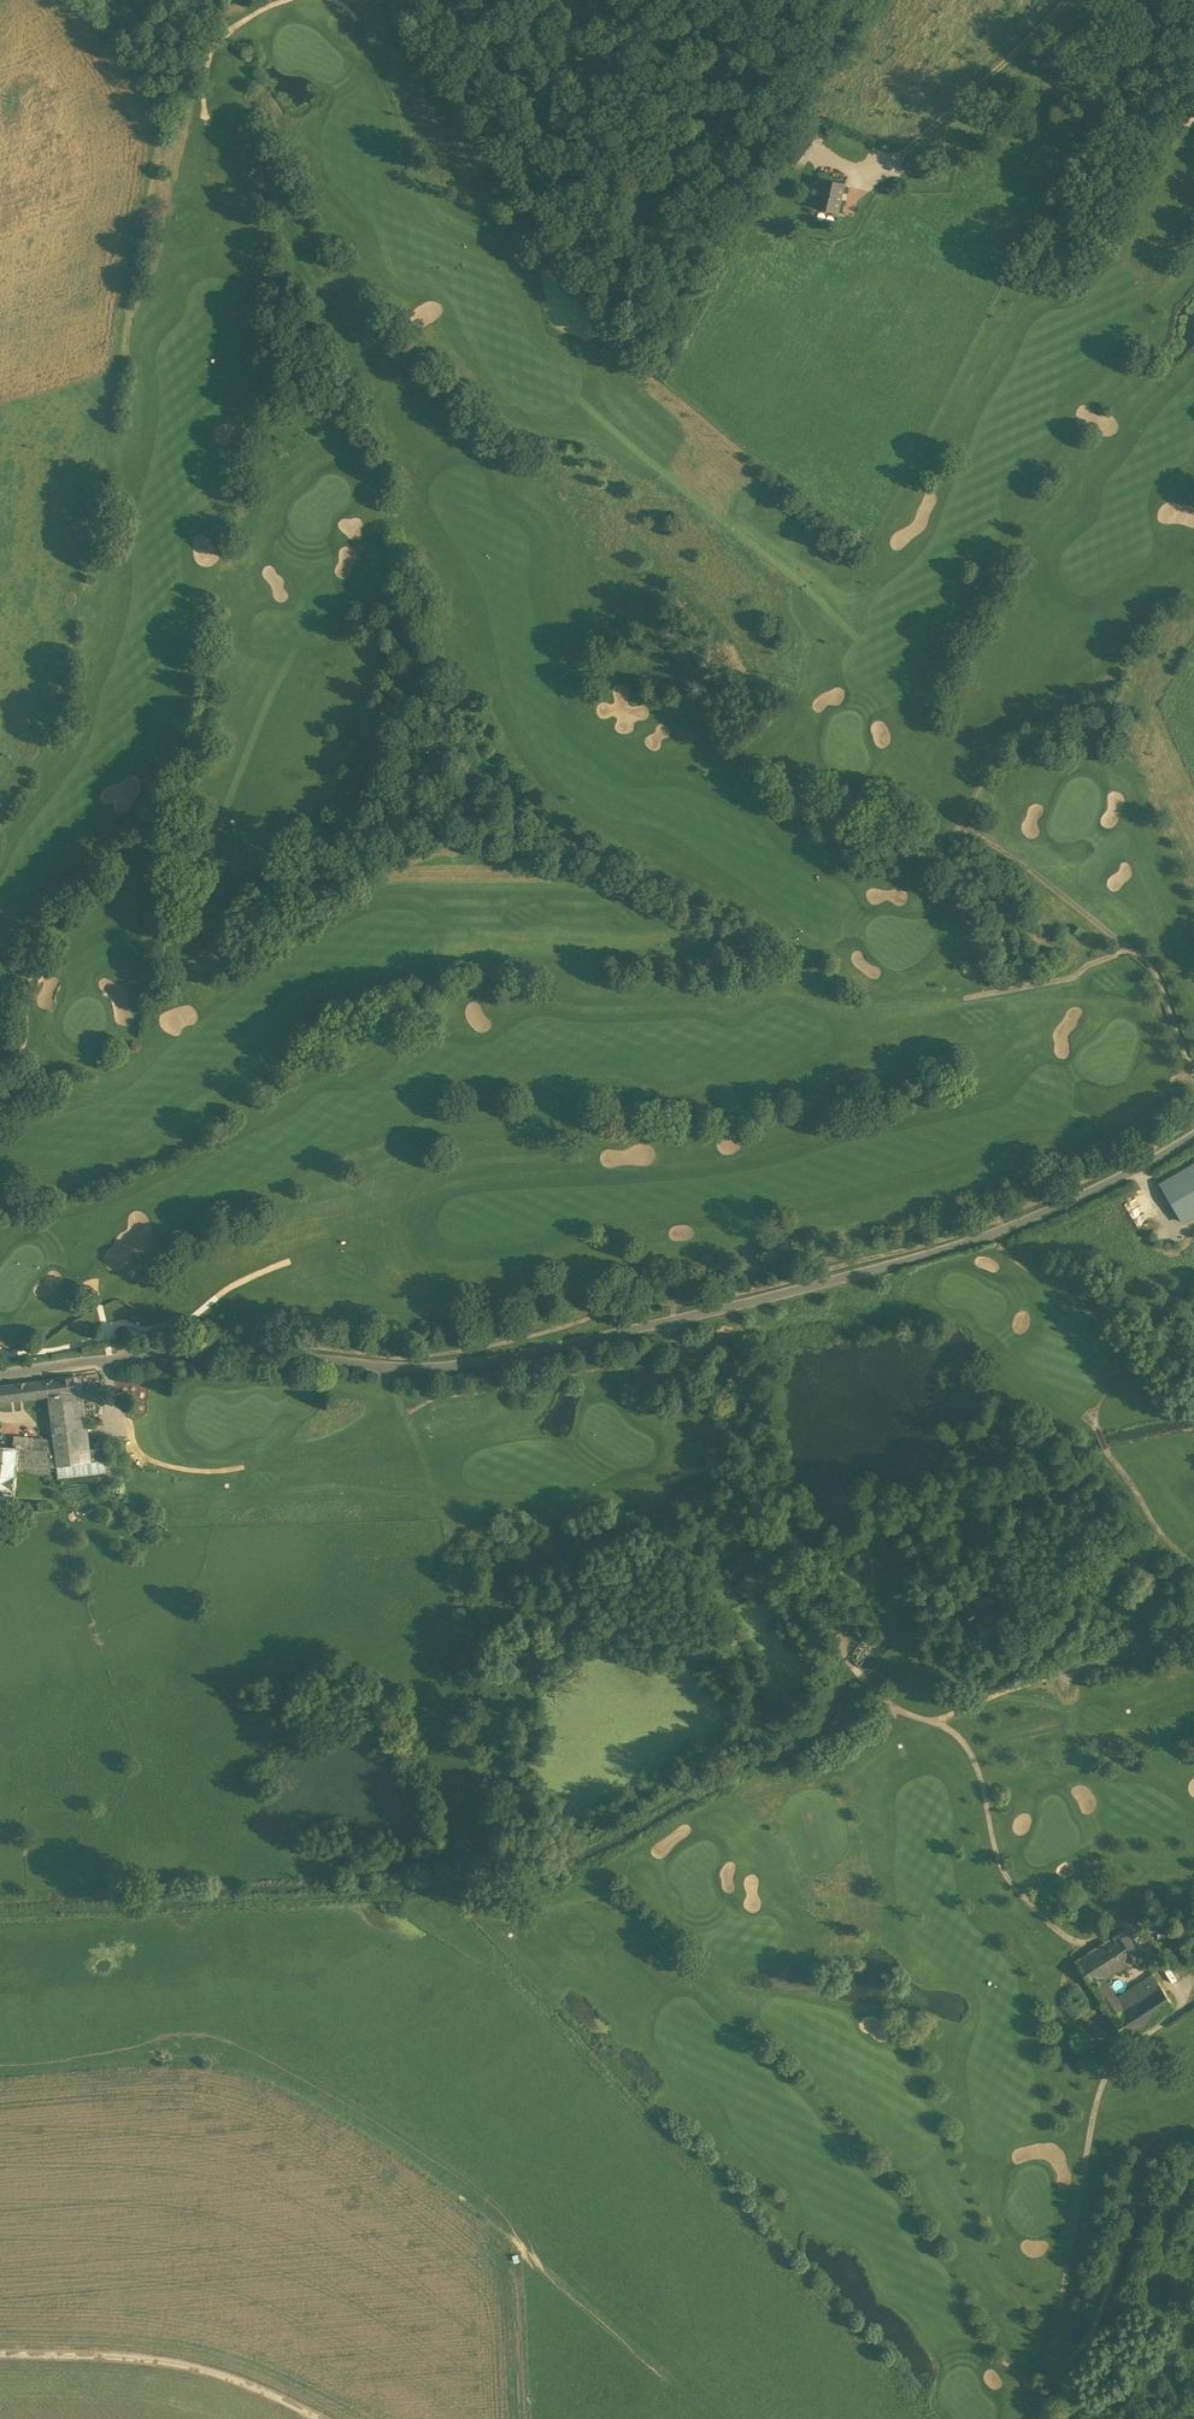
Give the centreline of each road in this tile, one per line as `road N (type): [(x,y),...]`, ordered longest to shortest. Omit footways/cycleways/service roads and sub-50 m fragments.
road 1 (unclassified): [(1193,1135),(1077,1197),(943,1250),(516,1355),(422,1367),(223,1348),(0,1372)]
road 2 (track): [(317,2418),(194,2363),(0,2354)]
road 3 (track): [(1065,0),(893,161)]
road 4 (track): [(1064,1673),(1193,1632)]

